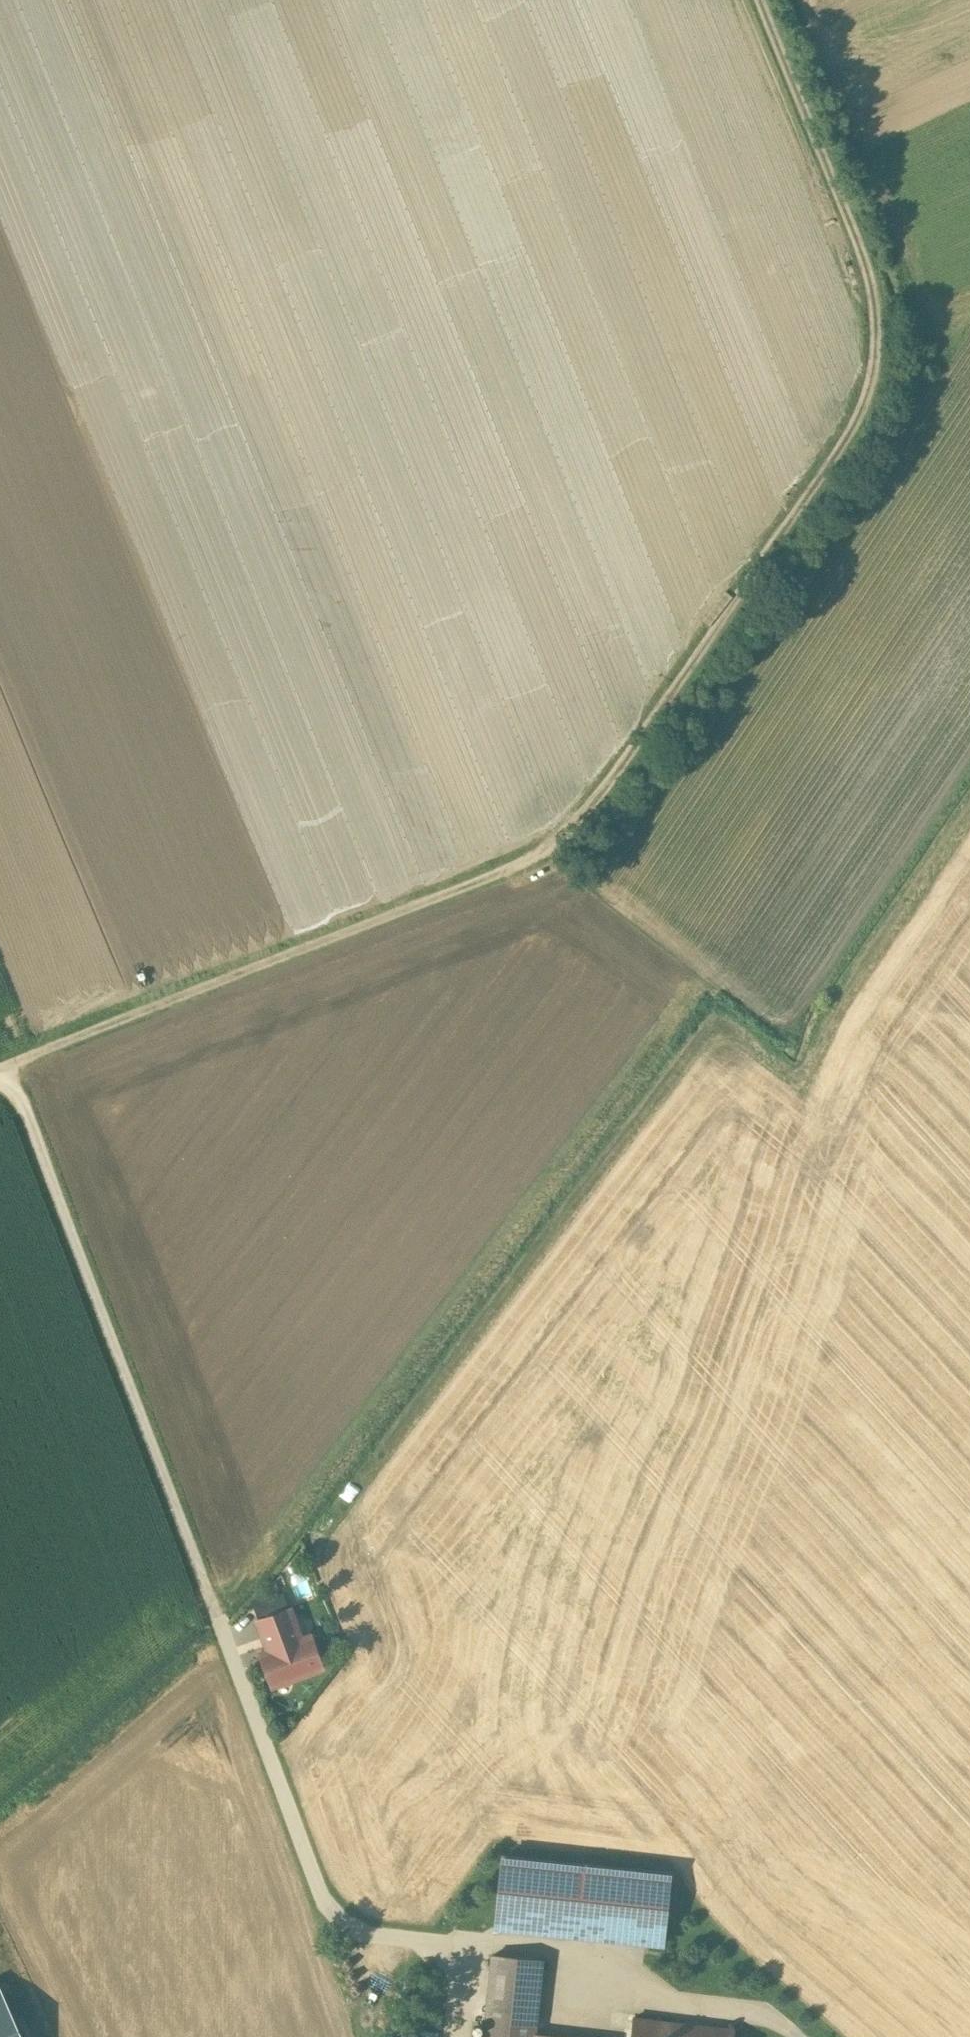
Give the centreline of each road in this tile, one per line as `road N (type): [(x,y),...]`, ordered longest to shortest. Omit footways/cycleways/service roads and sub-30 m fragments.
road 1 (track): [(0,1067),(481,880),(547,848),(604,790),(854,427),(873,374),(869,275),(761,0)]
road 2 (track): [(584,1981),(569,1946),(366,1934),(324,1897),(8,1064)]

